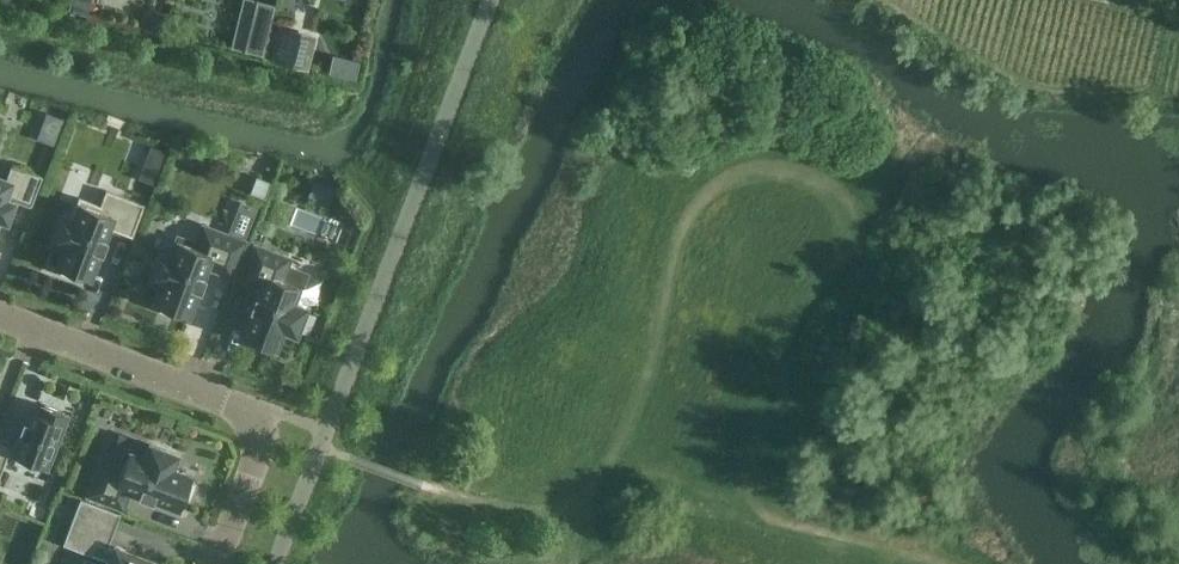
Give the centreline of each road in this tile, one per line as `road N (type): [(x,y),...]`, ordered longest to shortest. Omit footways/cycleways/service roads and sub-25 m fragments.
road 1 (residential): [(0,320),(268,425),(217,563)]

